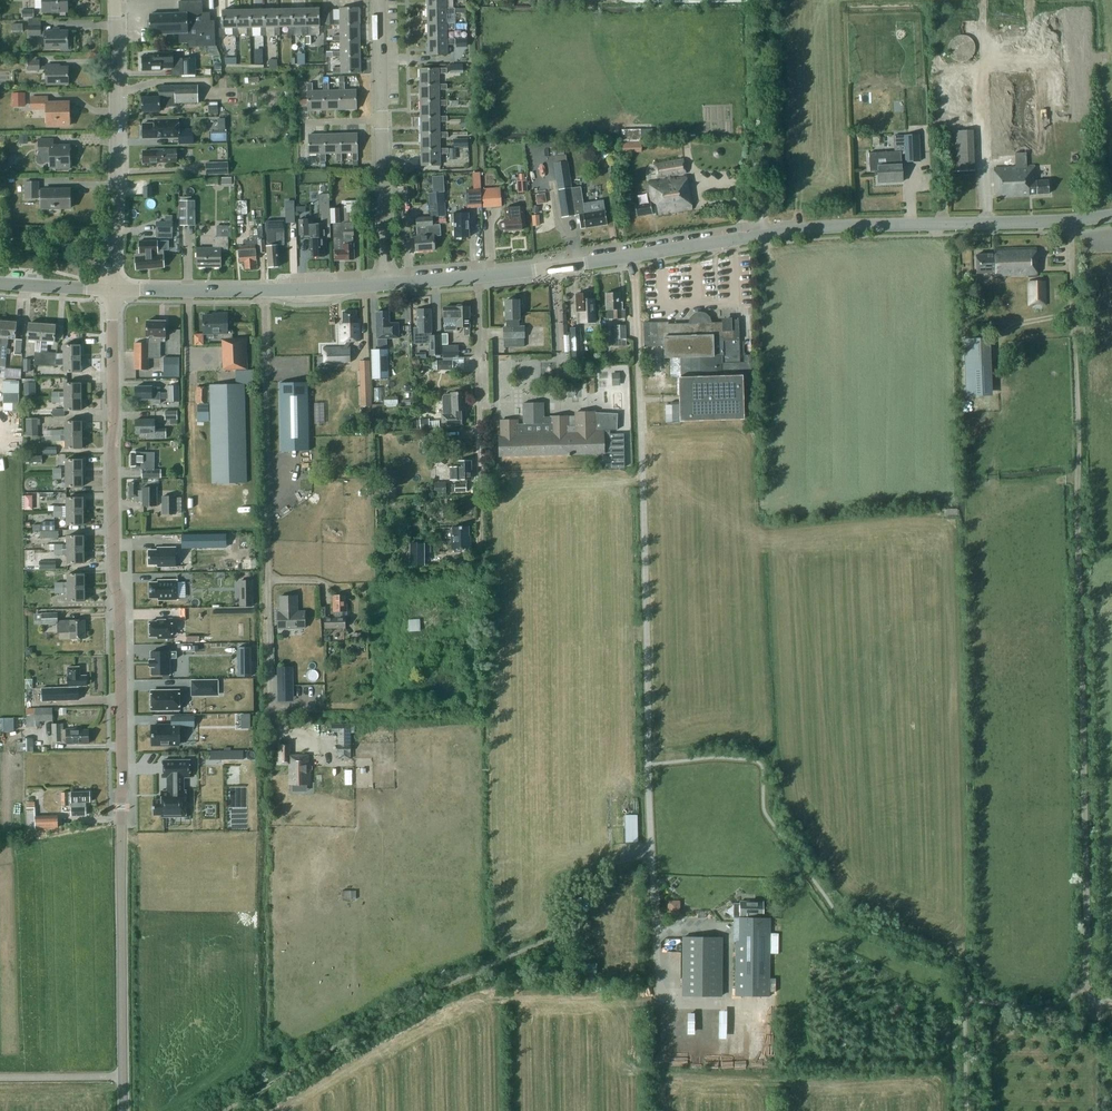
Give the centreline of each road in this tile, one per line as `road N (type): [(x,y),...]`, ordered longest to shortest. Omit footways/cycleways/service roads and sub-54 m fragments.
road 1 (tertiary): [(124,1110),(113,290)]
road 2 (unclassified): [(1111,1007),(1080,987),(1087,903),(1070,221)]
road 3 (unclassified): [(652,956),(636,254)]
road 4 (unclassified): [(263,776),(264,292)]
road 5 (tertiary): [(636,254),(817,229),(1070,221)]
road 6 (tertiary): [(113,290),(117,0)]
road 7 (residential): [(386,284),(378,0)]
road 8 (tertiary): [(477,276),(636,254)]
road 9 (tertiary): [(113,290),(264,292)]
road 10 (unclassified): [(479,423),(477,276)]
road 11 (tertiary): [(264,292),(386,284)]

